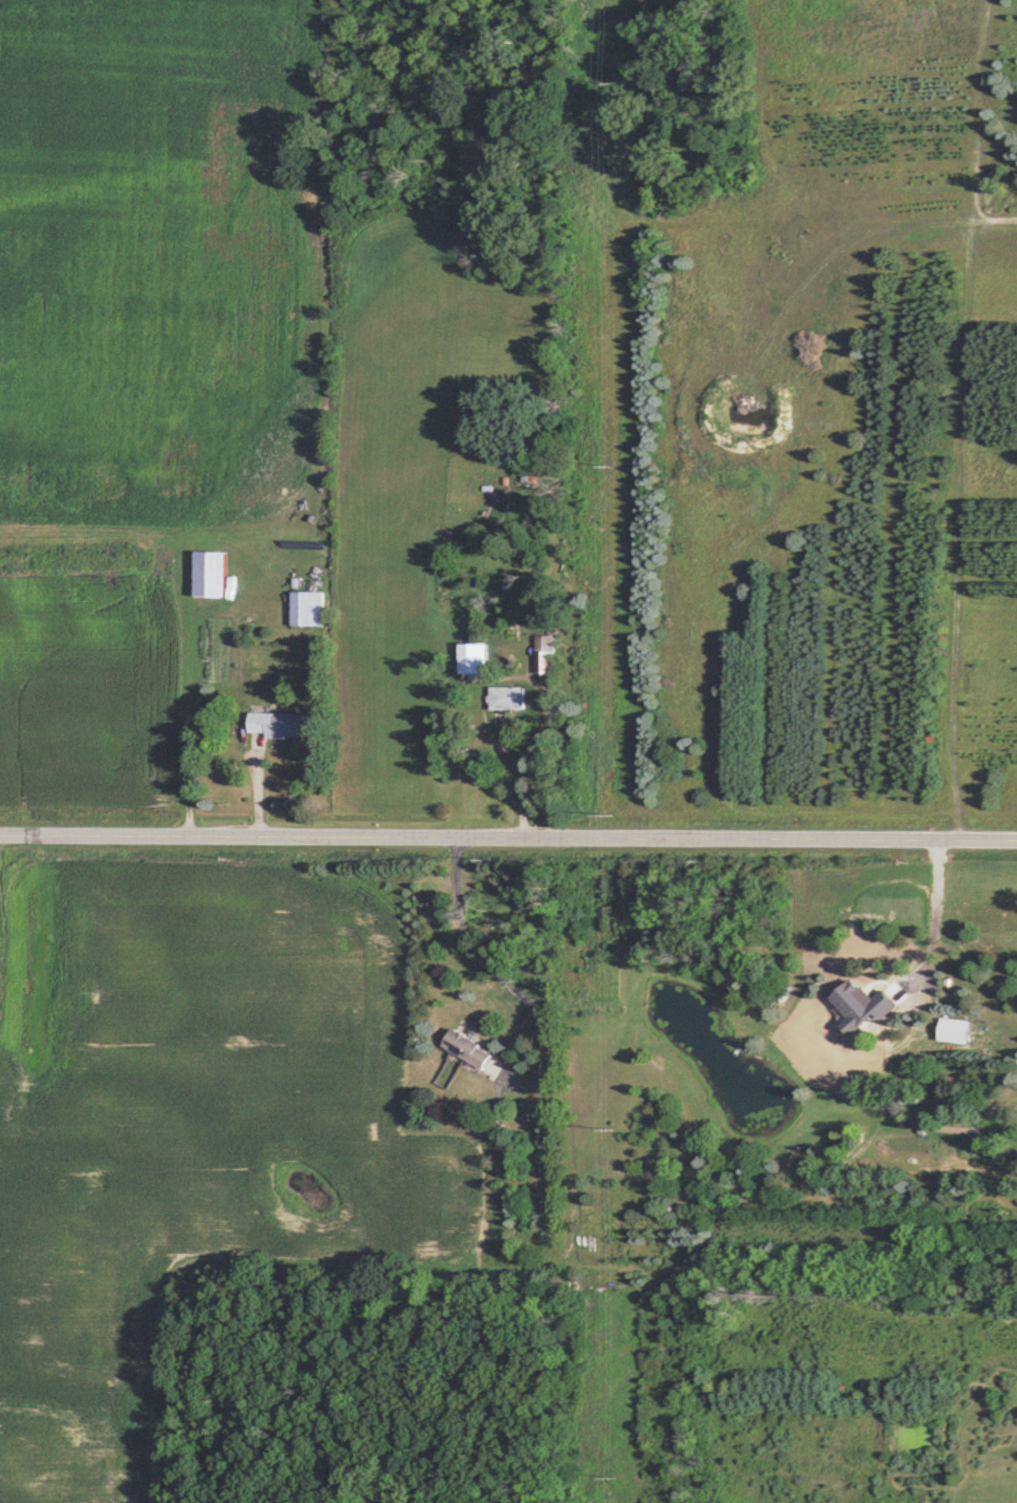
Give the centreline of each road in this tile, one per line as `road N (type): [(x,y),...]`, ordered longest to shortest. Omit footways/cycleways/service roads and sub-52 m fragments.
road 1 (tertiary): [(1016,841),(0,836)]

